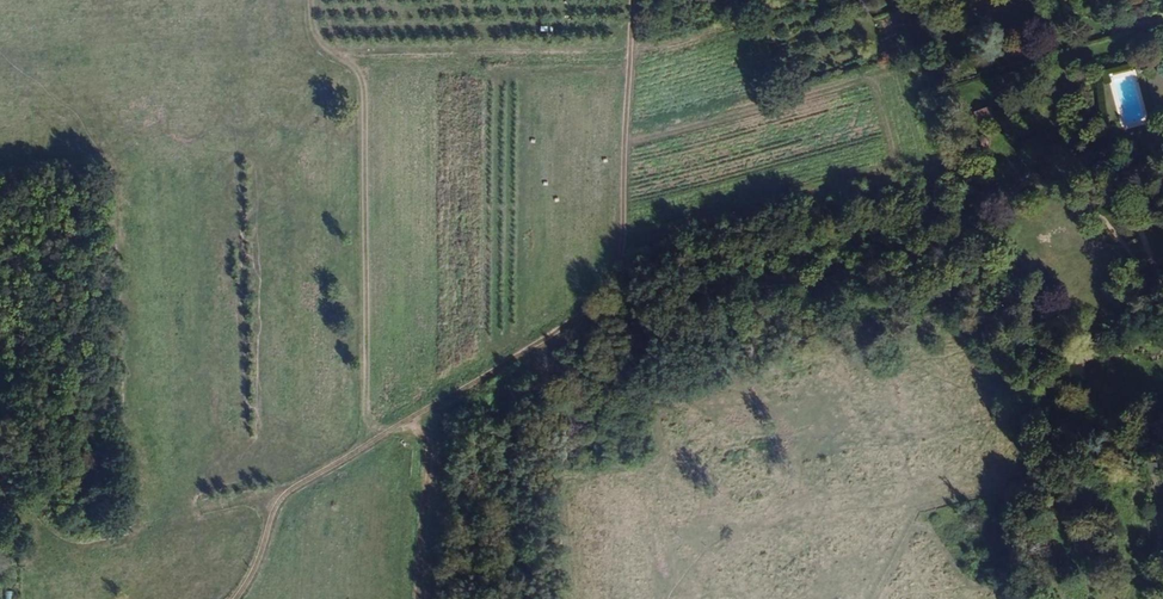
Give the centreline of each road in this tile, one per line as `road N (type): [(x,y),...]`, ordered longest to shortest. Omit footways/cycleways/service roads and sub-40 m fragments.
road 1 (track): [(237,598),(294,489),(525,353),(601,297),(616,275),(629,0)]
road 2 (track): [(525,353),(544,348),(553,359),(566,598)]

